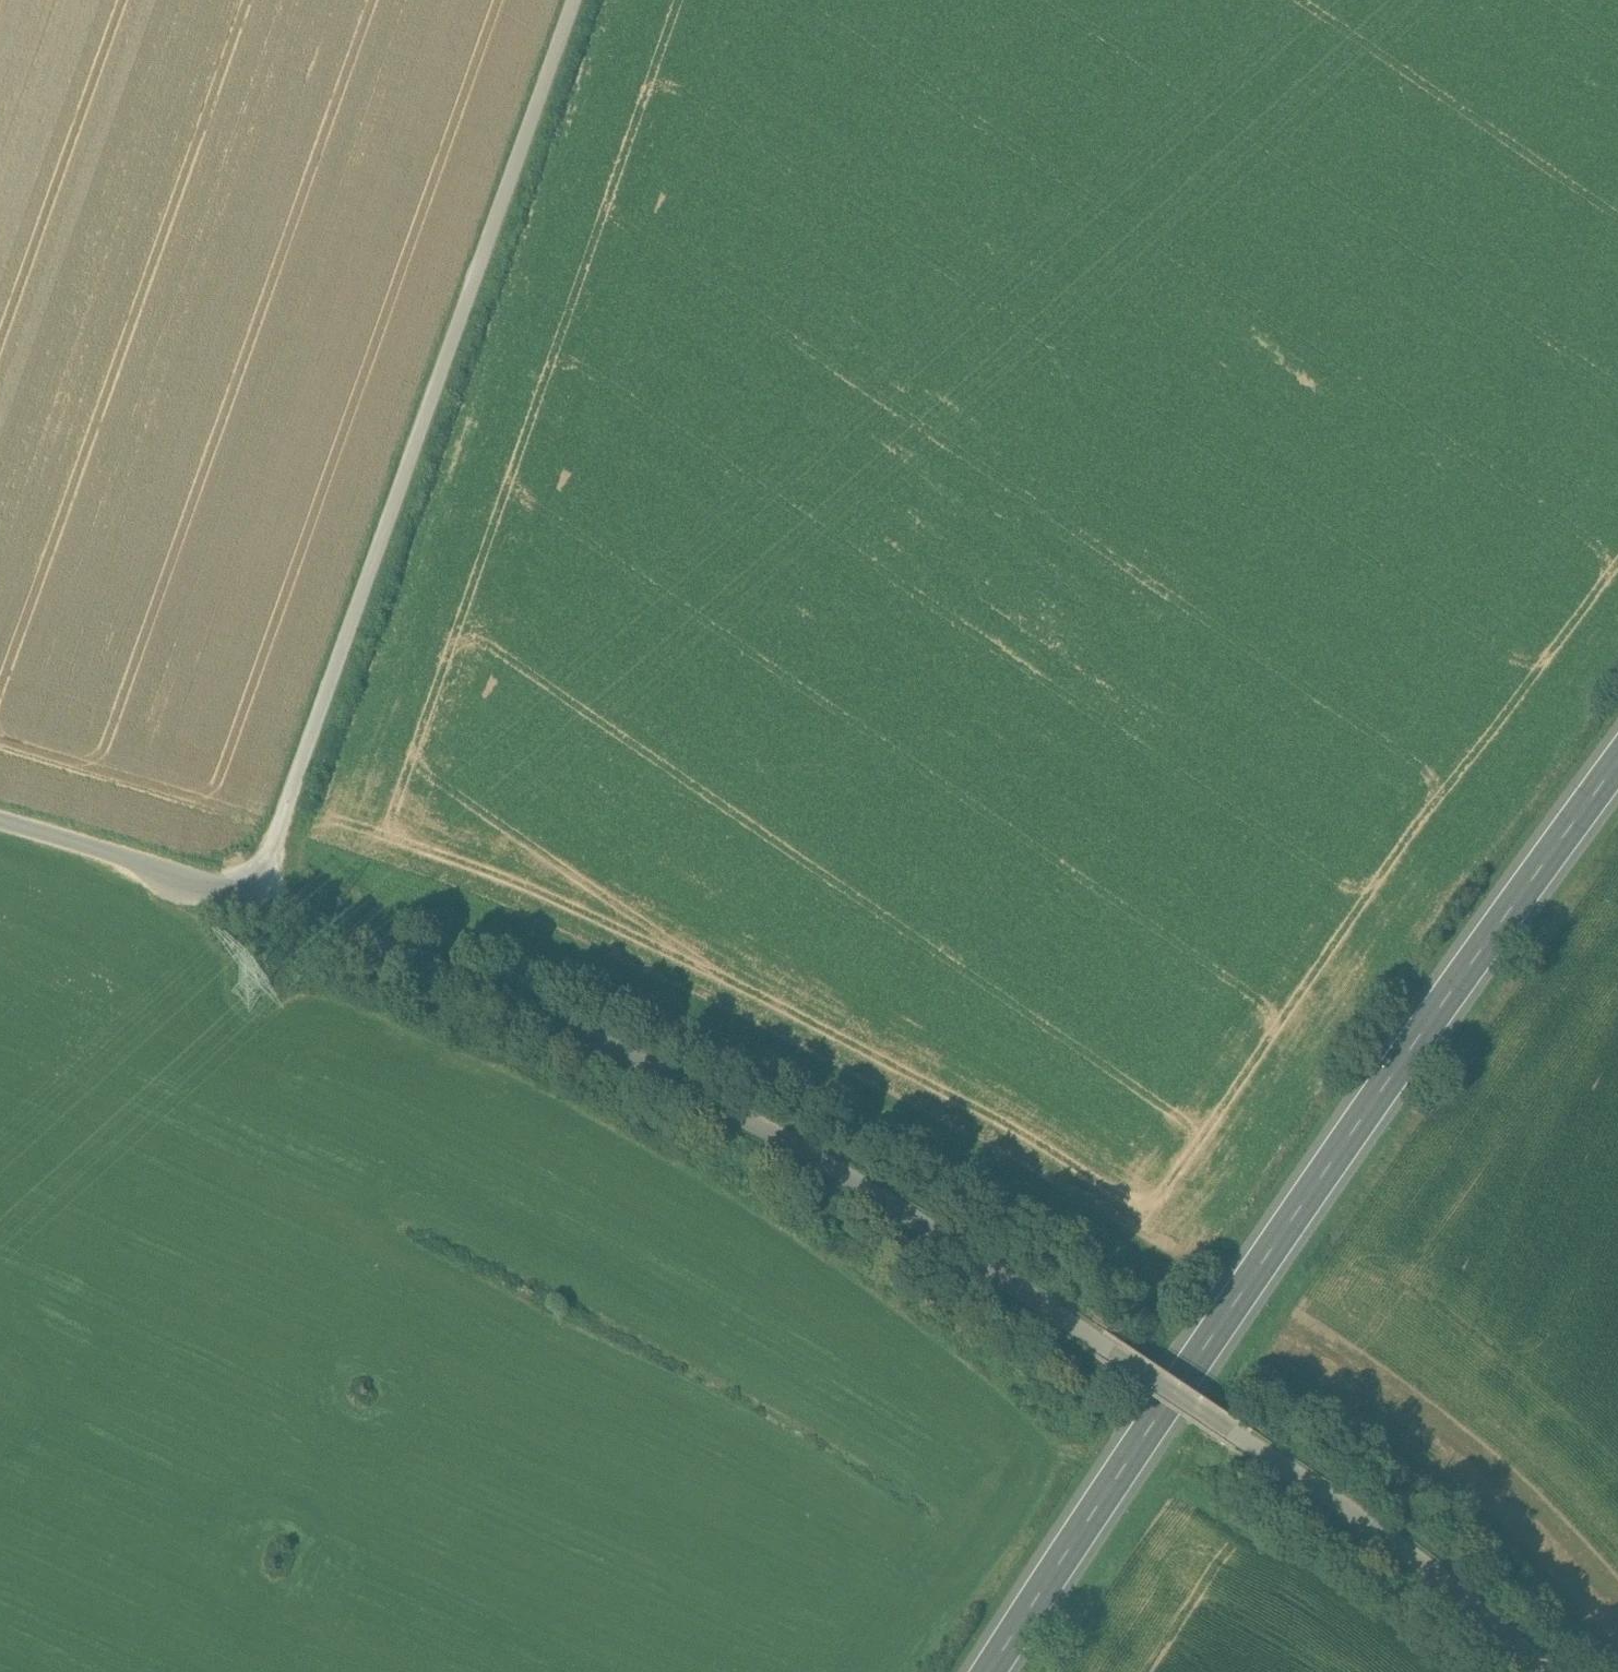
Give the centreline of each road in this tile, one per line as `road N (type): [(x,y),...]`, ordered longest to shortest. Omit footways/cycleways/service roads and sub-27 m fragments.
road 1 (unclassified): [(1542,1671),(1248,1440),(800,1148),(327,923),(0,824)]
road 2 (primary): [(1617,763),(1343,1147),(988,1671)]
road 3 (track): [(577,0),(254,896)]

